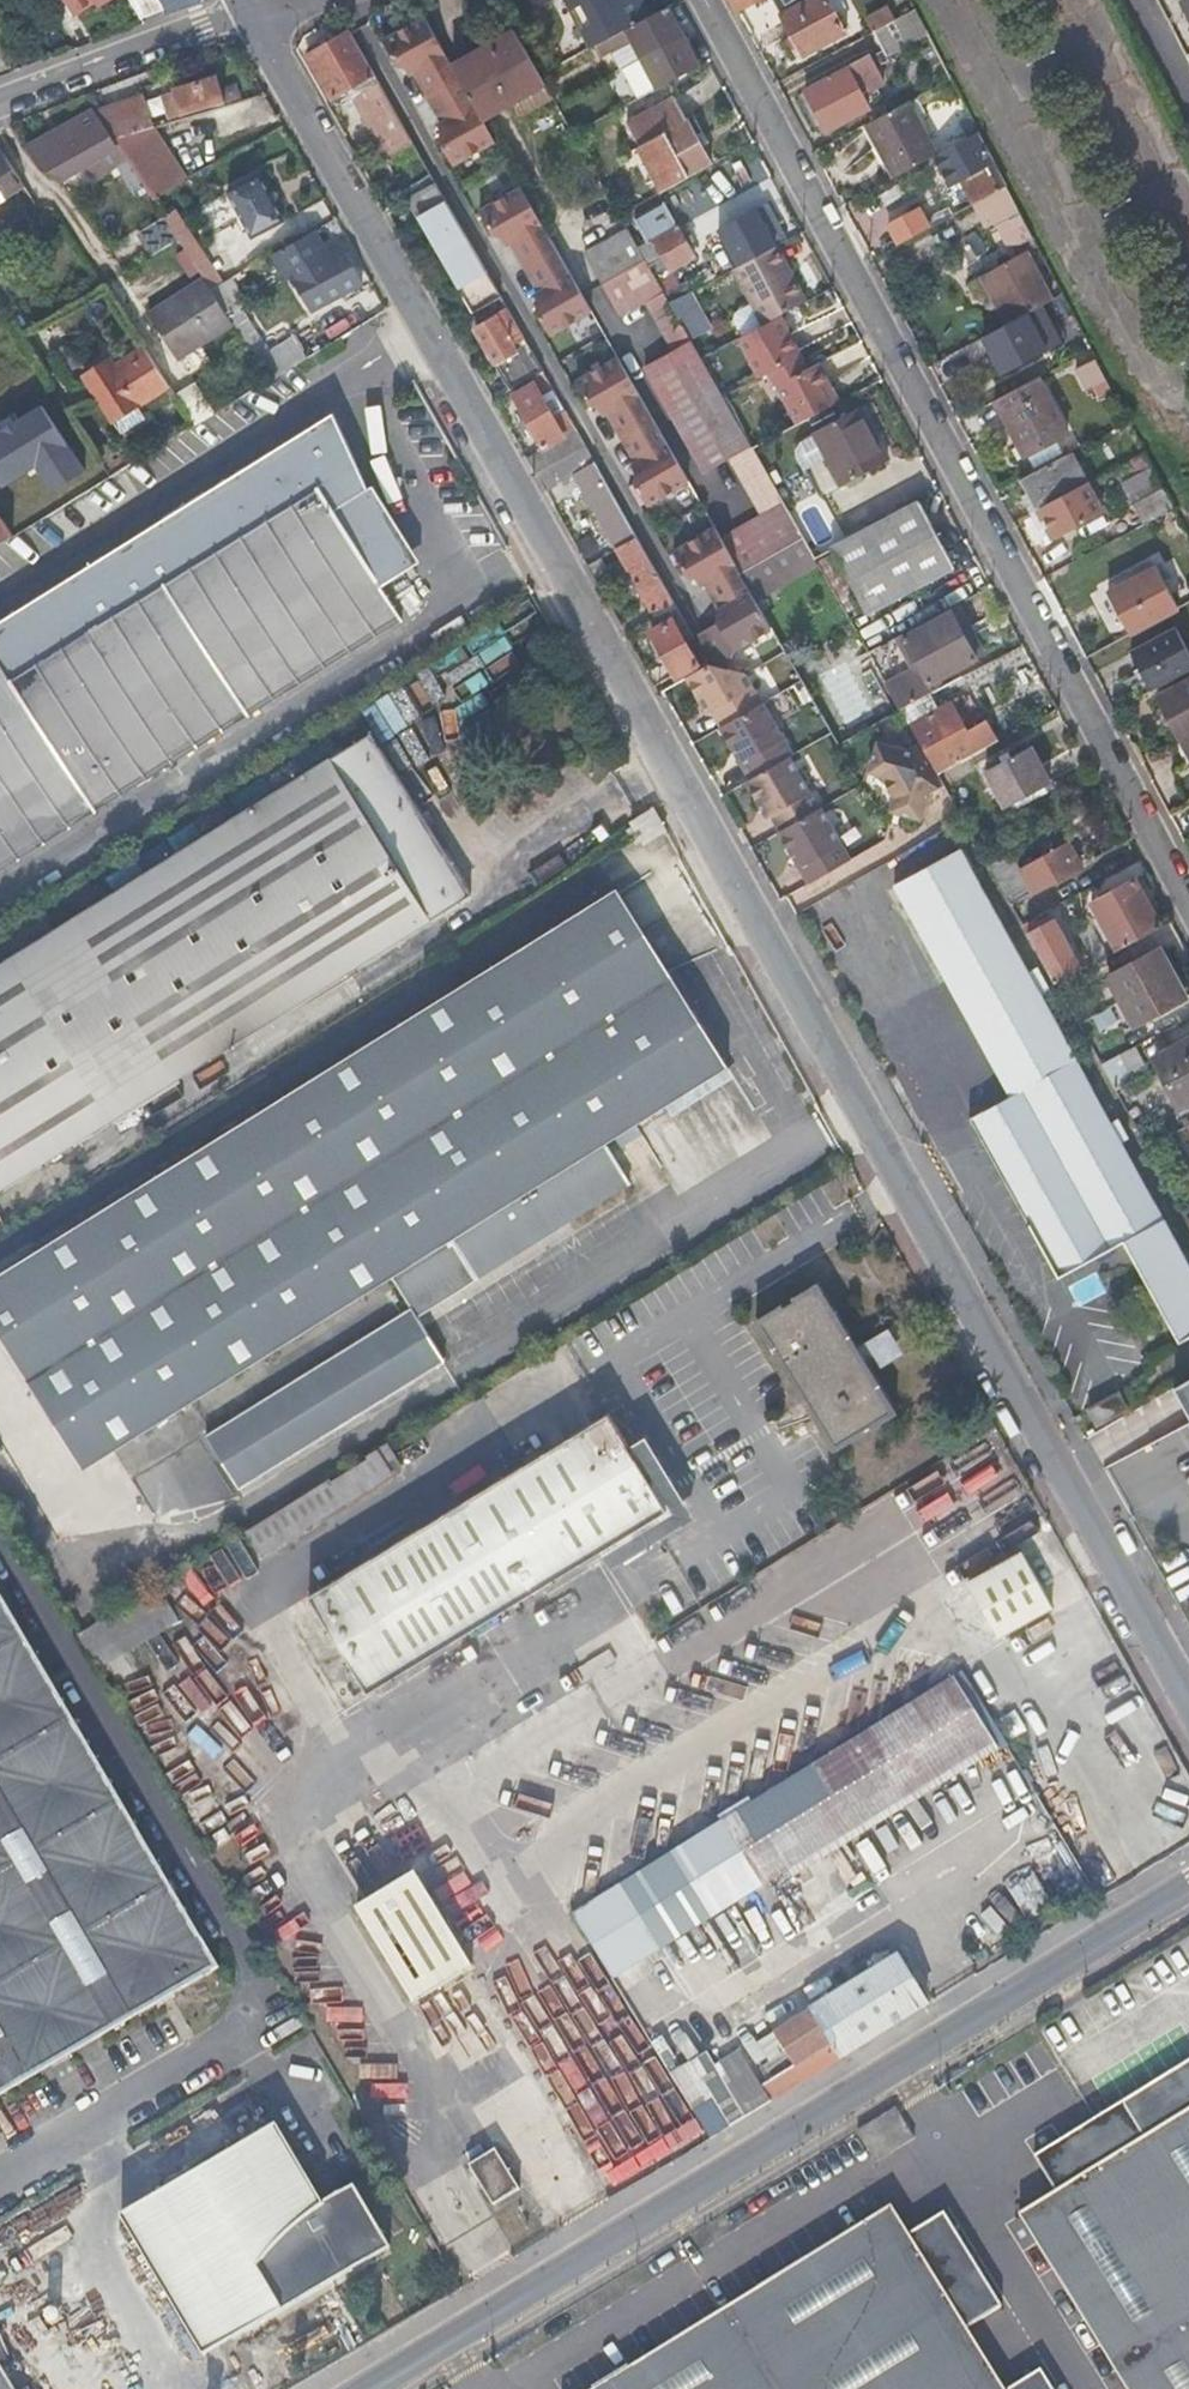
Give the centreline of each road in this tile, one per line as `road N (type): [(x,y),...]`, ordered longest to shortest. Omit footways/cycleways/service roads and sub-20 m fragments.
road 1 (residential): [(1188,1696),(773,936),(249,15)]
road 2 (residential): [(702,0),(1188,911)]
road 3 (tertiary): [(368,2388),(1188,1889)]
road 4 (unclassified): [(0,101),(249,15)]

